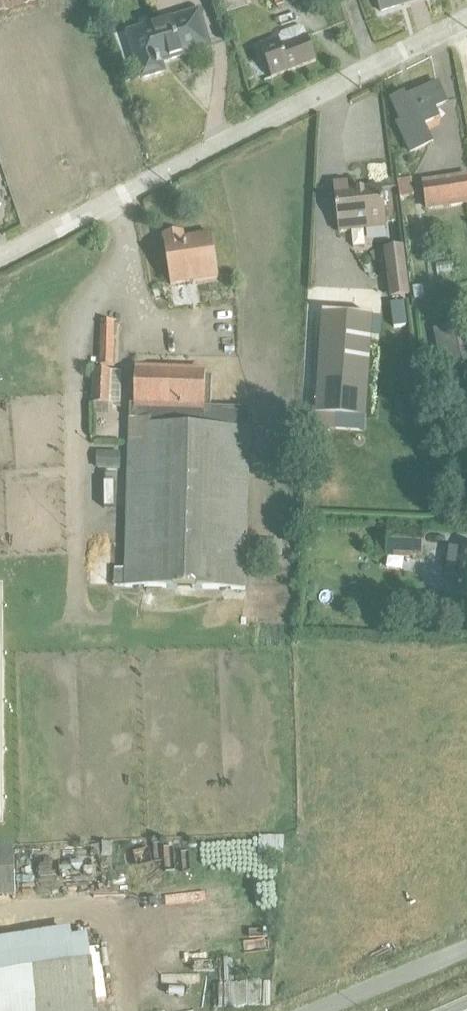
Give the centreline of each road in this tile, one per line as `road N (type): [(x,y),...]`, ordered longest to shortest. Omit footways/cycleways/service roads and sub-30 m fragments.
road 1 (residential): [(466,21),(0,260)]
road 2 (tertiary): [(317,1010),(466,952)]

